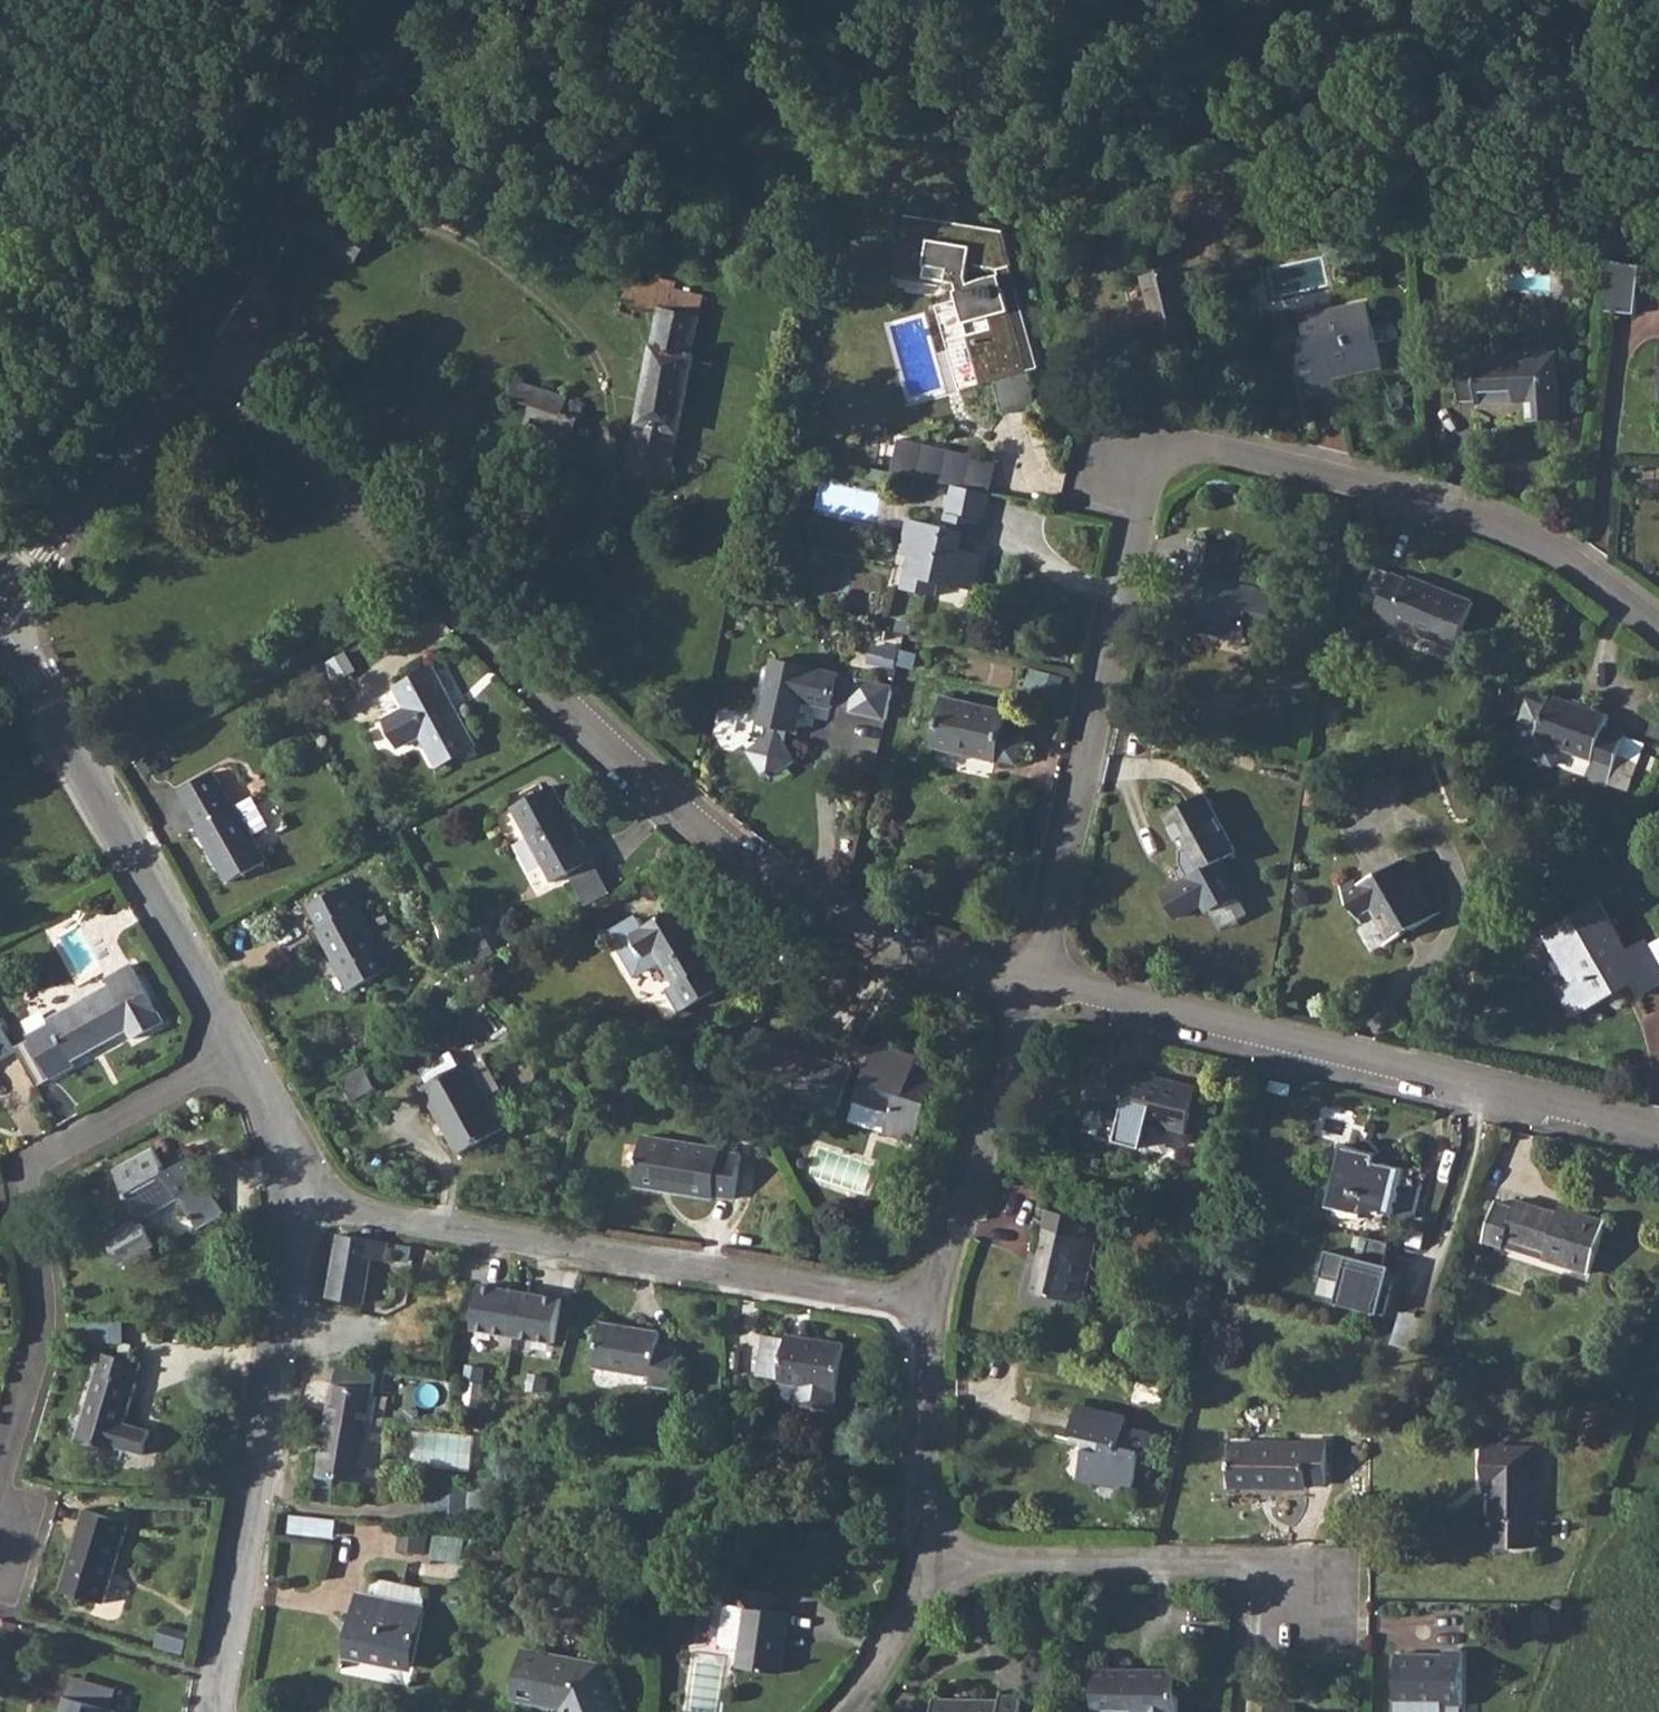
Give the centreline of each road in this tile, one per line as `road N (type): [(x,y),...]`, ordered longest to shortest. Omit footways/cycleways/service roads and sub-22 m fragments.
road 1 (residential): [(1034,989),(1155,460),(1198,445),(1544,543),(1658,626)]
road 2 (residential): [(206,329),(366,510),(523,668),(733,855),(910,951),(1034,989)]
road 3 (residential): [(1034,989),(1658,1134)]
road 4 (residential): [(300,1202),(926,1307)]
road 5 (residential): [(0,1480),(41,1317),(26,1173),(254,1056)]
road 6 (residential): [(254,1056),(10,630),(7,603)]
road 7 (residential): [(219,1711),(287,1323),(300,1202)]
road 8 (residential): [(1305,1607),(1262,1575),(932,1563)]
road 9 (tertiary): [(7,603),(206,329)]
road 10 (residential): [(926,1307),(1034,989)]
road 11 (tertiary): [(206,329),(363,90)]
road 12 (residential): [(932,1563),(926,1307)]
road 13 (residential): [(851,1711),(892,1664),(932,1563)]
road 14 (residential): [(300,1202),(283,1114),(254,1056)]

